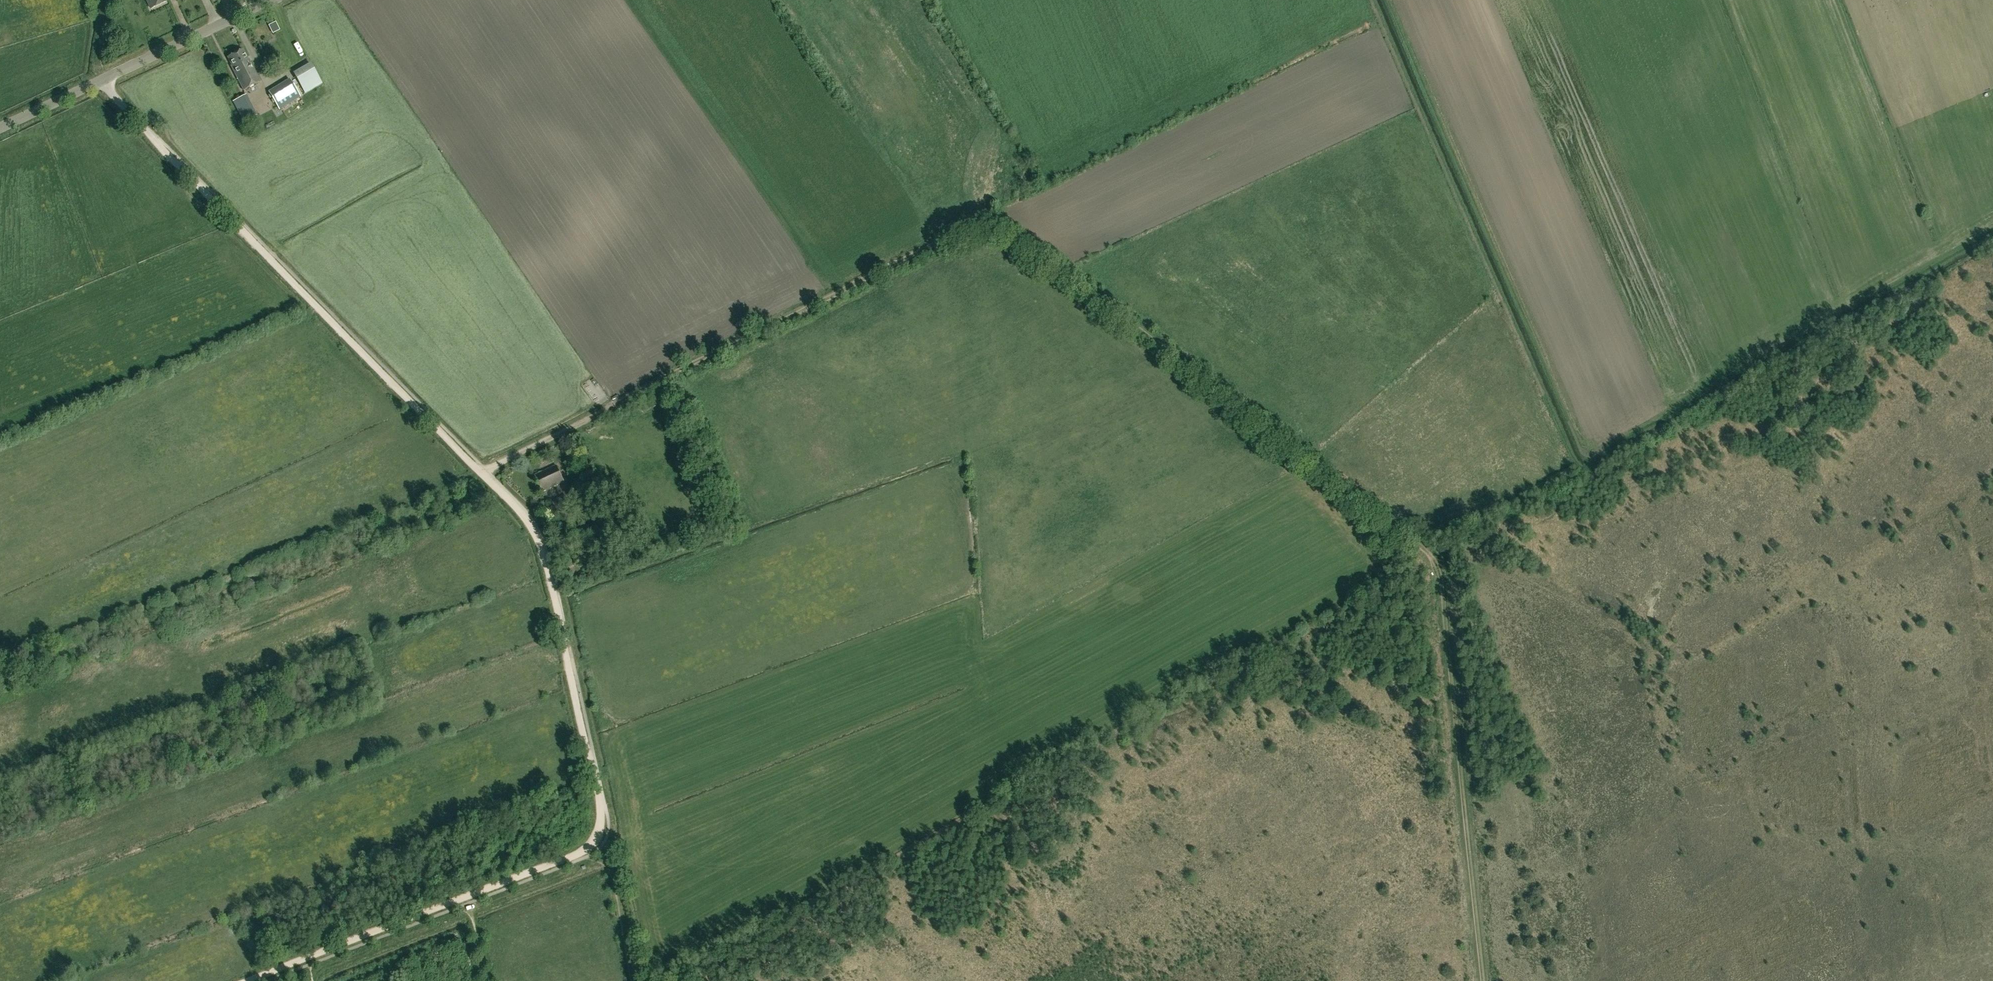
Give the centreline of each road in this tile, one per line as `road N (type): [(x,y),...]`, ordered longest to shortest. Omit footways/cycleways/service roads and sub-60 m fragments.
road 1 (track): [(104,79),(530,525),(549,574),(599,800),(598,836),(580,853),(250,980)]
road 2 (track): [(1434,561),(988,223),(486,471)]
road 3 (unclassified): [(0,128),(272,0)]
road 4 (track): [(595,841),(612,864),(630,980)]

